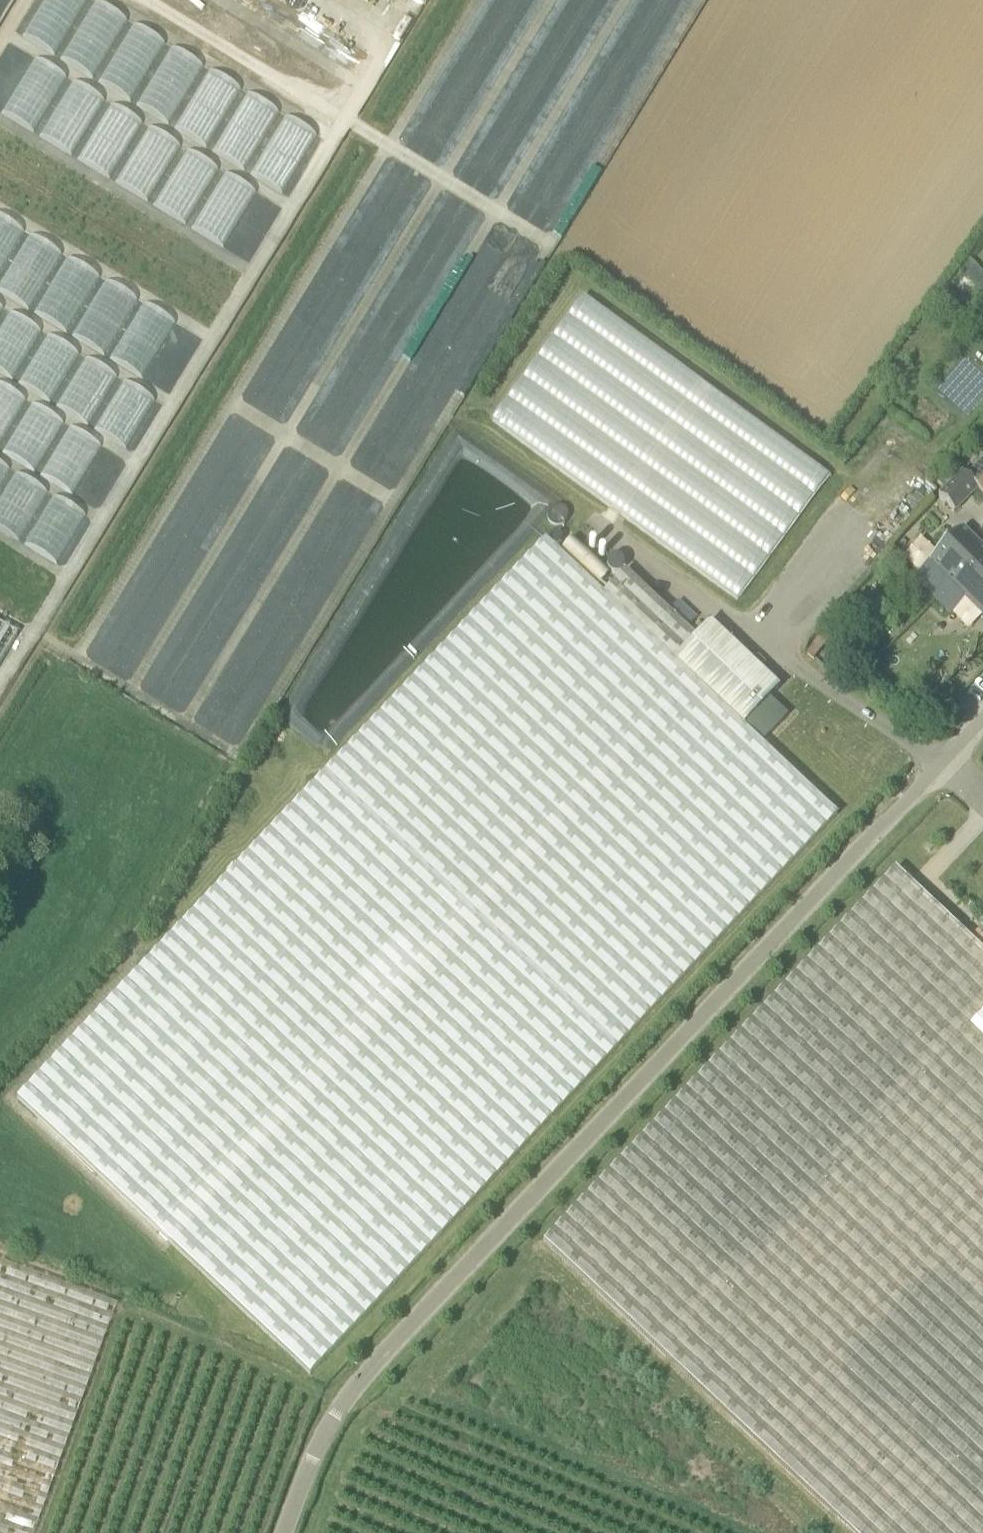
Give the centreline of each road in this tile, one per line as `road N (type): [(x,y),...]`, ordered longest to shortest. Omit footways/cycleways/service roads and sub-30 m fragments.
road 1 (unclassified): [(286,1532),(344,1398),(385,1350),(982,719)]

